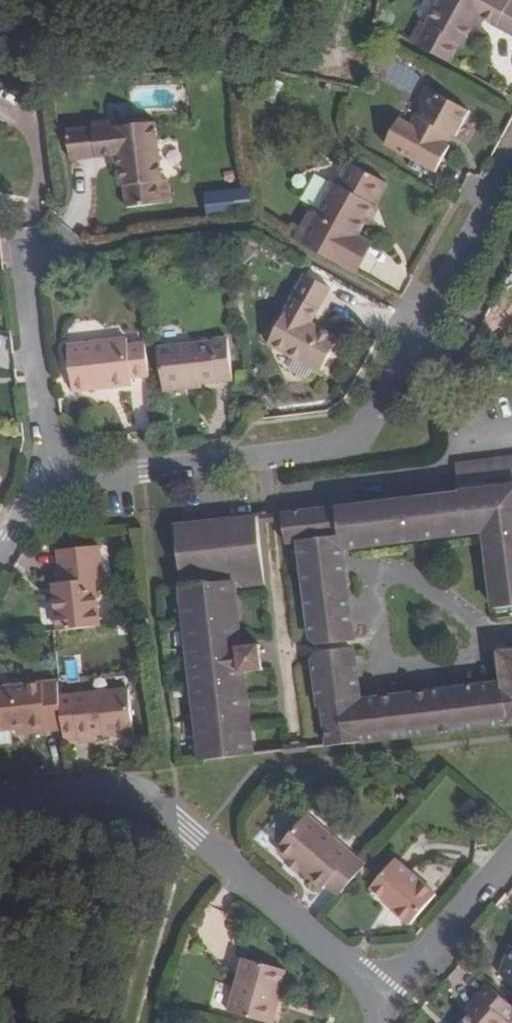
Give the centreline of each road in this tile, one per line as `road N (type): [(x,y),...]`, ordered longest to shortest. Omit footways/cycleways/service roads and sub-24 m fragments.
road 1 (residential): [(511,165),(355,447),(40,481)]
road 2 (residential): [(381,996),(145,798),(124,791),(0,793)]
road 3 (residential): [(40,481),(19,248)]
road 4 (track): [(134,1022),(176,864),(192,839)]
road 5 (residential): [(381,996),(511,855)]

